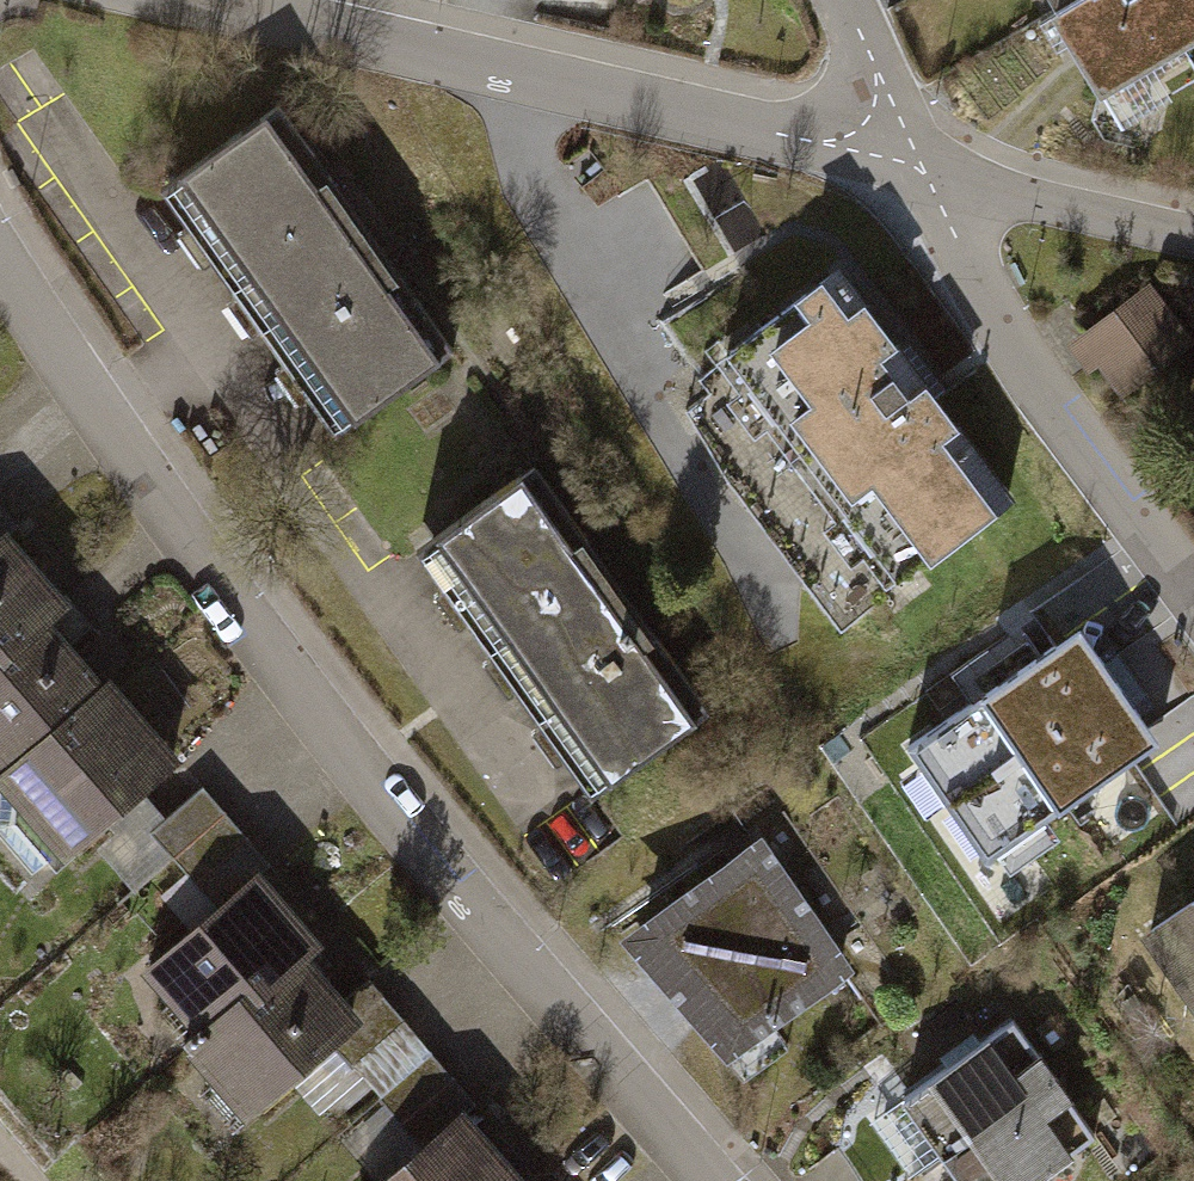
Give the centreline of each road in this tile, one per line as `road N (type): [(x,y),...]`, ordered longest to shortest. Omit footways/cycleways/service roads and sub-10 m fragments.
road 1 (residential): [(710,1180),(492,931),(293,683),(105,422),(0,254)]
road 2 (residential): [(194,0),(924,171)]
road 3 (residential): [(924,171),(974,279),(1028,368),(1193,595)]
road 4 (residential): [(1193,234),(924,171)]
road 5 (residential): [(924,171),(846,0)]

